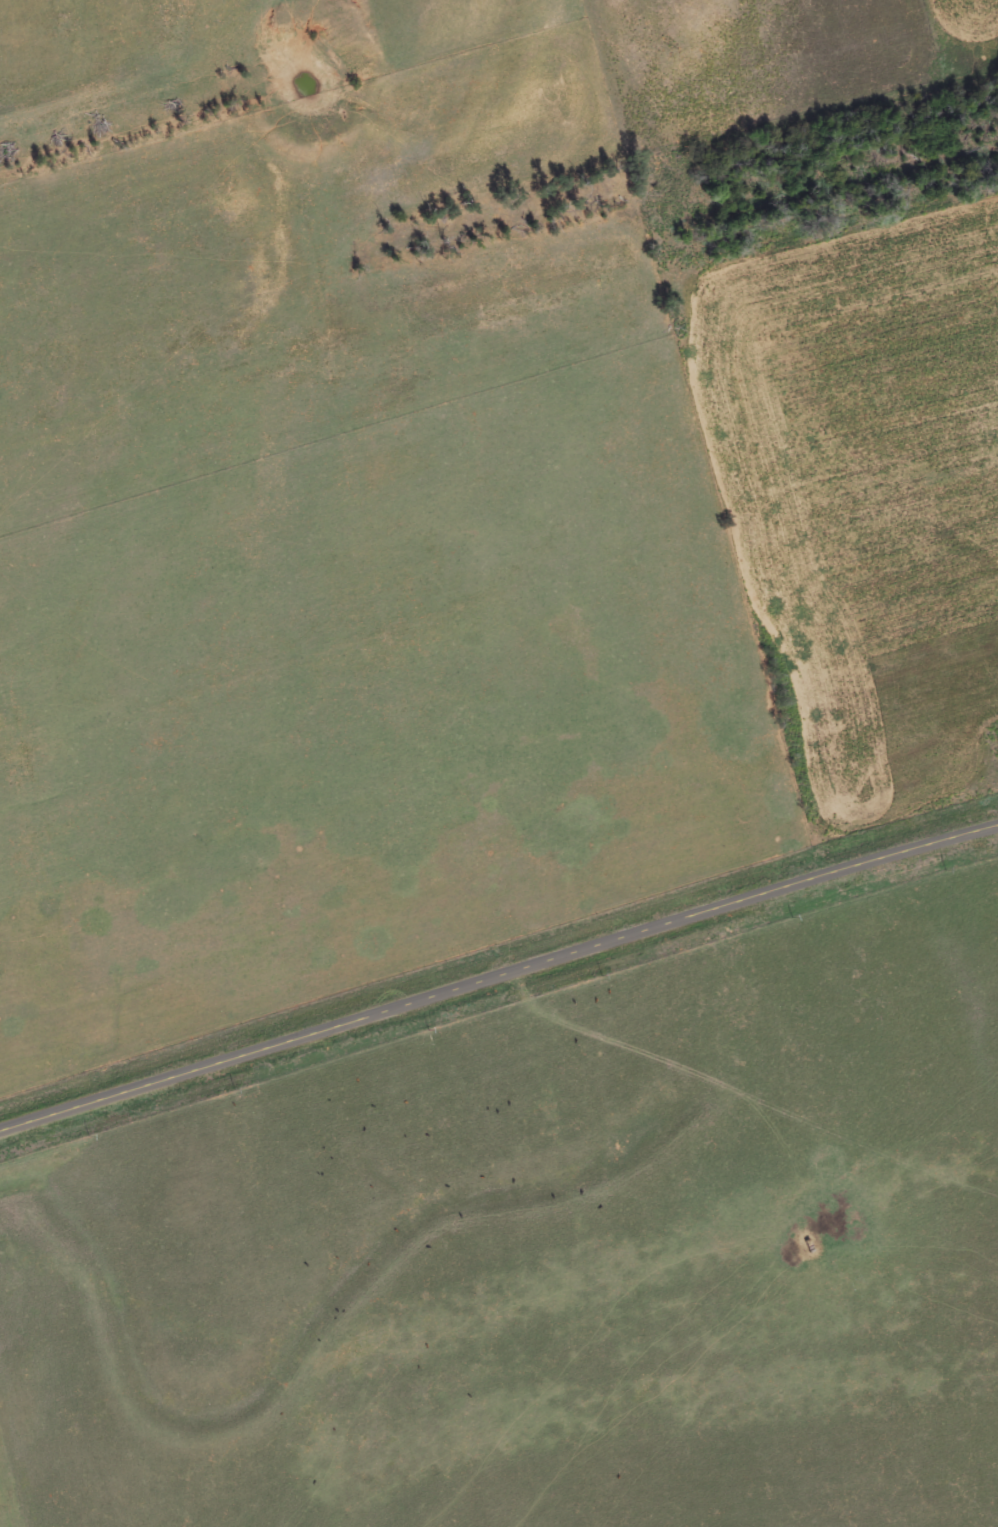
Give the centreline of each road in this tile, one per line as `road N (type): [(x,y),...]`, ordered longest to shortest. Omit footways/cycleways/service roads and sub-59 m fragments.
road 1 (tertiary): [(0,1135),(997,864)]

